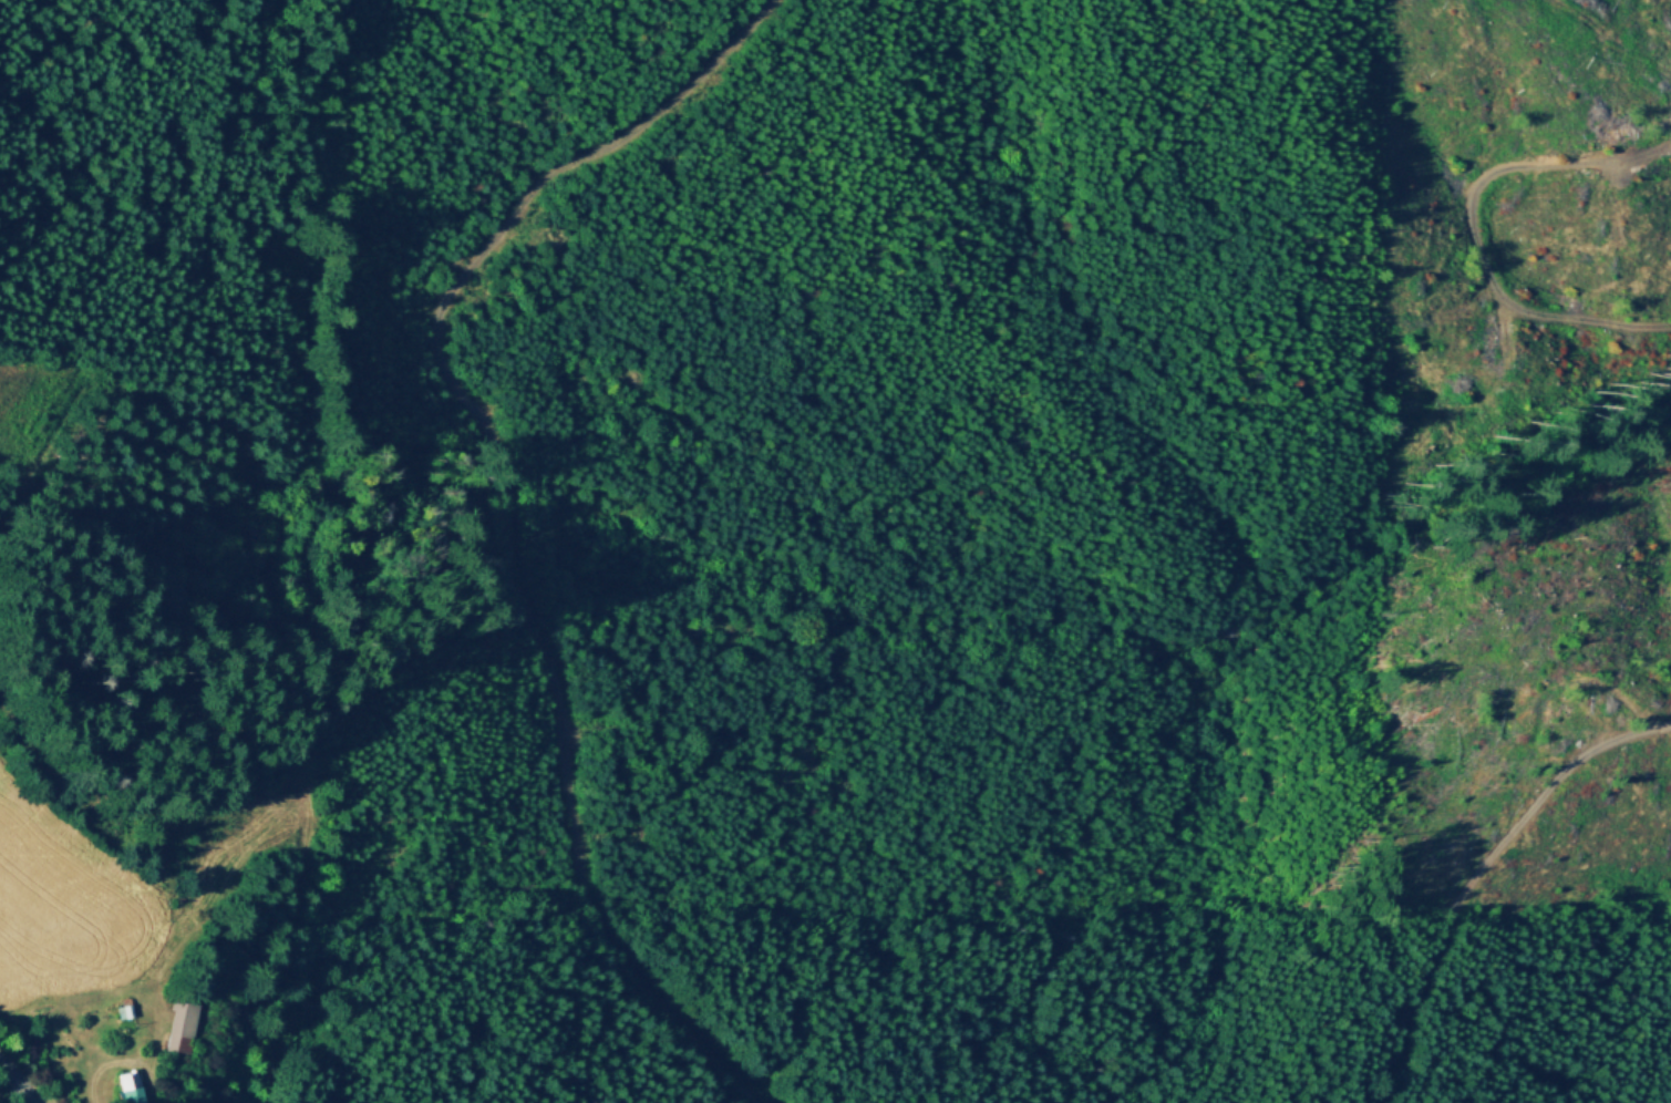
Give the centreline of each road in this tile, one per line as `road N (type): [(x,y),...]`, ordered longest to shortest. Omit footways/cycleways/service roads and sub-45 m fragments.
road 1 (track): [(757,1102),(638,981),(597,924),(575,834),(557,689),(515,576),(503,453),(442,368),(436,336),(460,285),(524,205),(677,99),(775,0)]
road 2 (track): [(1670,722),(1608,732),(1541,767),(1437,958),(1382,1102)]
road 3 (track): [(1670,141),(1626,156),(1504,168),(1489,177),(1479,206),(1493,266),(1516,303),(1539,313),(1670,325)]

